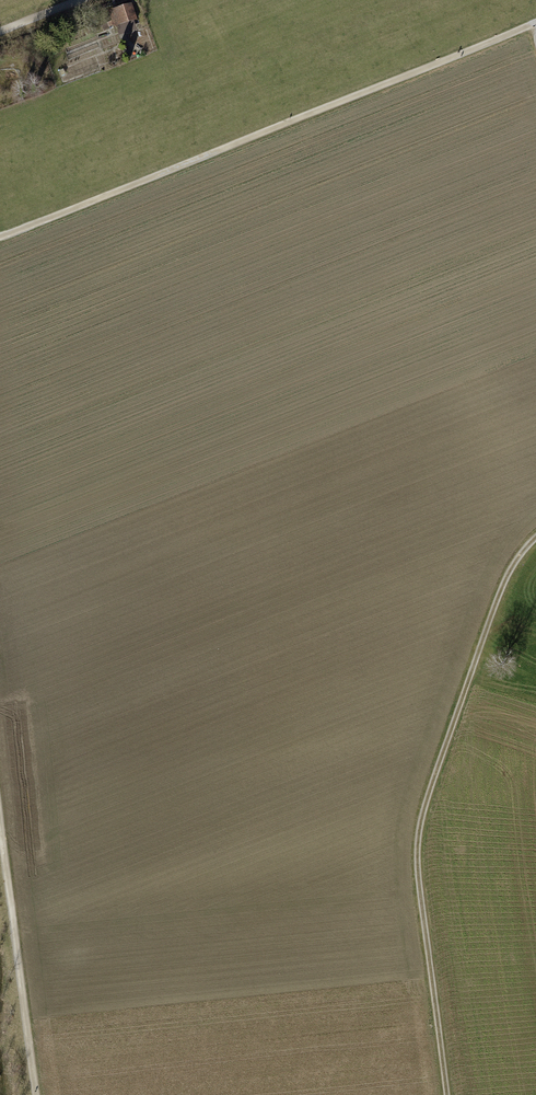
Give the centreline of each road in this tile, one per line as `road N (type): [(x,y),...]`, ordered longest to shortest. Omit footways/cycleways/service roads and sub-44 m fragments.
road 1 (track): [(535,537),(506,581),(429,792),(418,859),(447,1094)]
road 2 (track): [(535,22),(0,236)]
road 3 (track): [(0,810),(36,1094)]

